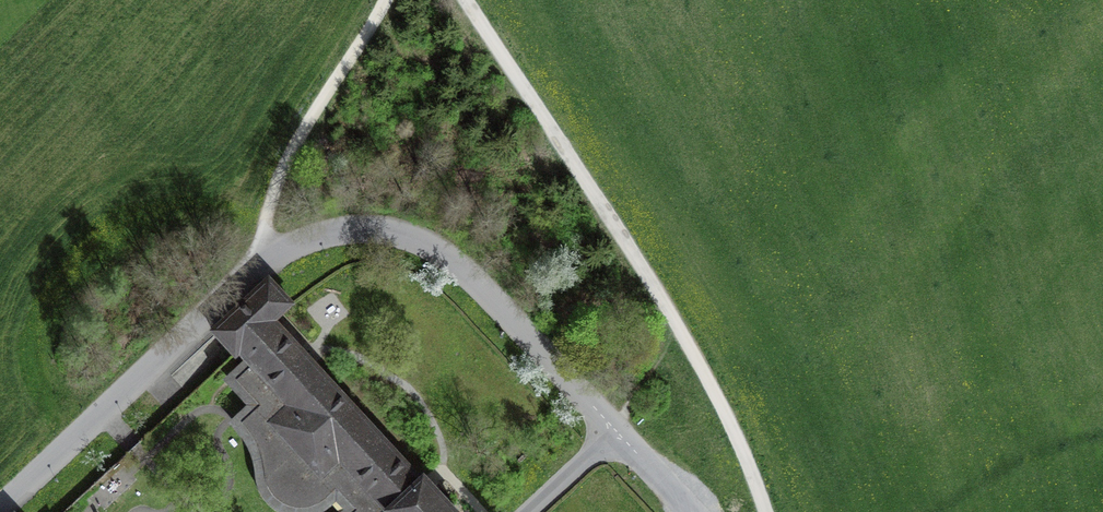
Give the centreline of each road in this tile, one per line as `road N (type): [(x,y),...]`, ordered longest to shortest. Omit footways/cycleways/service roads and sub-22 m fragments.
road 1 (unclassified): [(6,511),(263,266),(308,242),(364,231),(418,244),(462,270),(692,511)]
road 2 (track): [(464,0),(684,333),(767,511)]
road 3 (track): [(263,266),(270,207),(385,0)]

